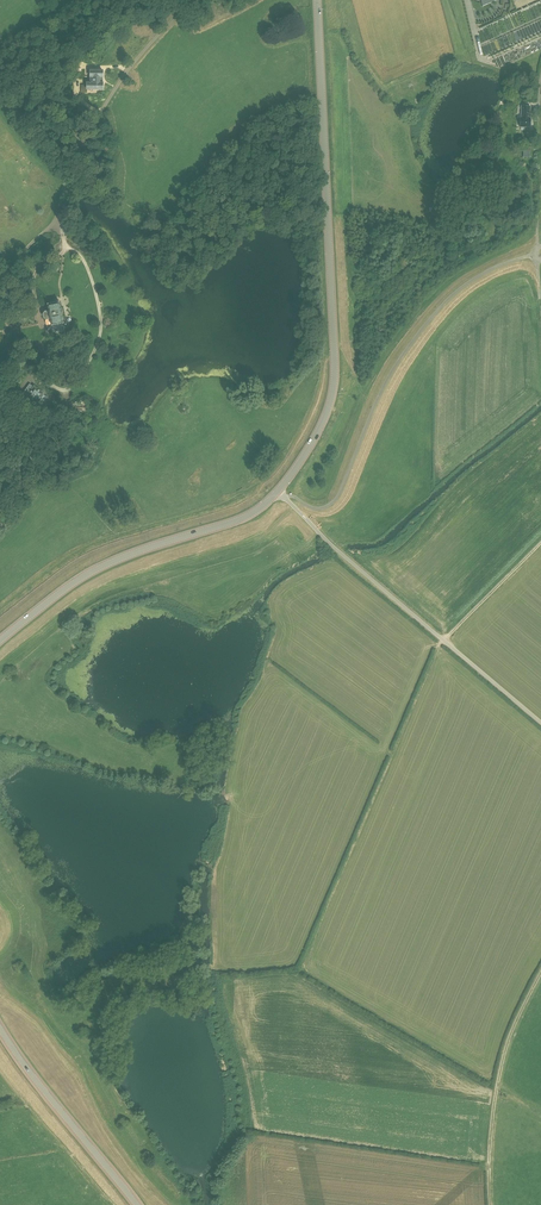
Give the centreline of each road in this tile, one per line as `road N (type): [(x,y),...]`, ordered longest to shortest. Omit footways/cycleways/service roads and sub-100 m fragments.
road 1 (secondary): [(276,489),(314,440),(339,367),(323,0)]
road 2 (secondary): [(0,640),(95,569),(222,524),(276,489)]
road 3 (track): [(540,973),(496,1088),(490,1204)]
road 4 (secondary): [(139,1204),(0,1026)]
road 5 (residential): [(441,640),(276,489)]
road 6 (track): [(540,544),(441,640)]

